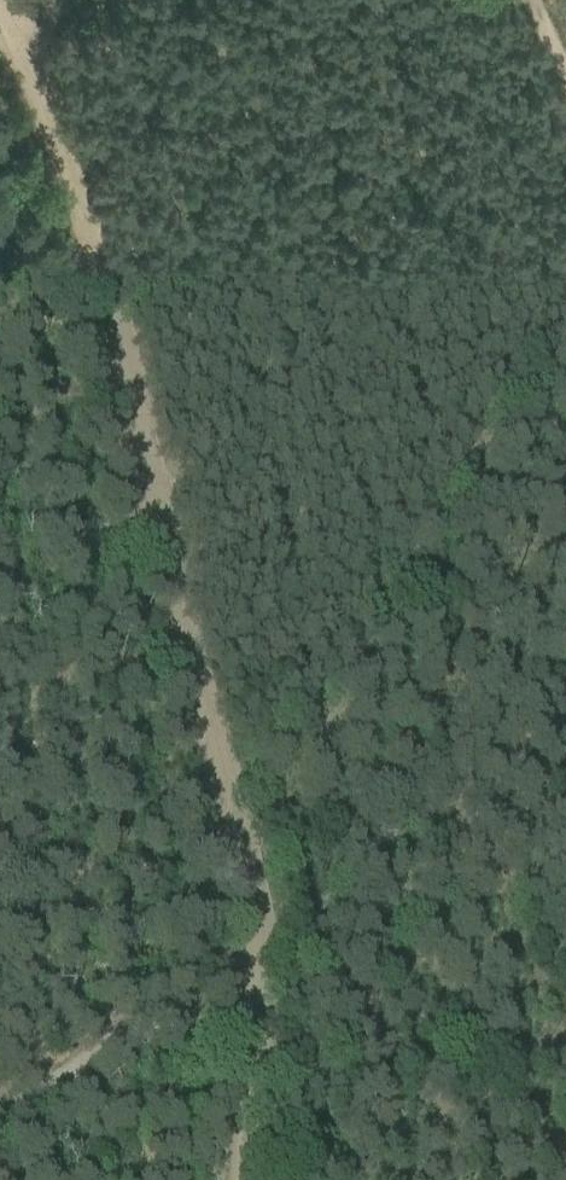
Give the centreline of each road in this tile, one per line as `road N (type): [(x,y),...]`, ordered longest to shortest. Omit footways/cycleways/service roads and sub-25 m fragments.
road 1 (track): [(9,0),(24,15),(95,209),(131,393),(264,850),(261,1179)]
road 2 (track): [(246,788),(325,738),(355,630),(436,517),(499,397),(565,395)]

